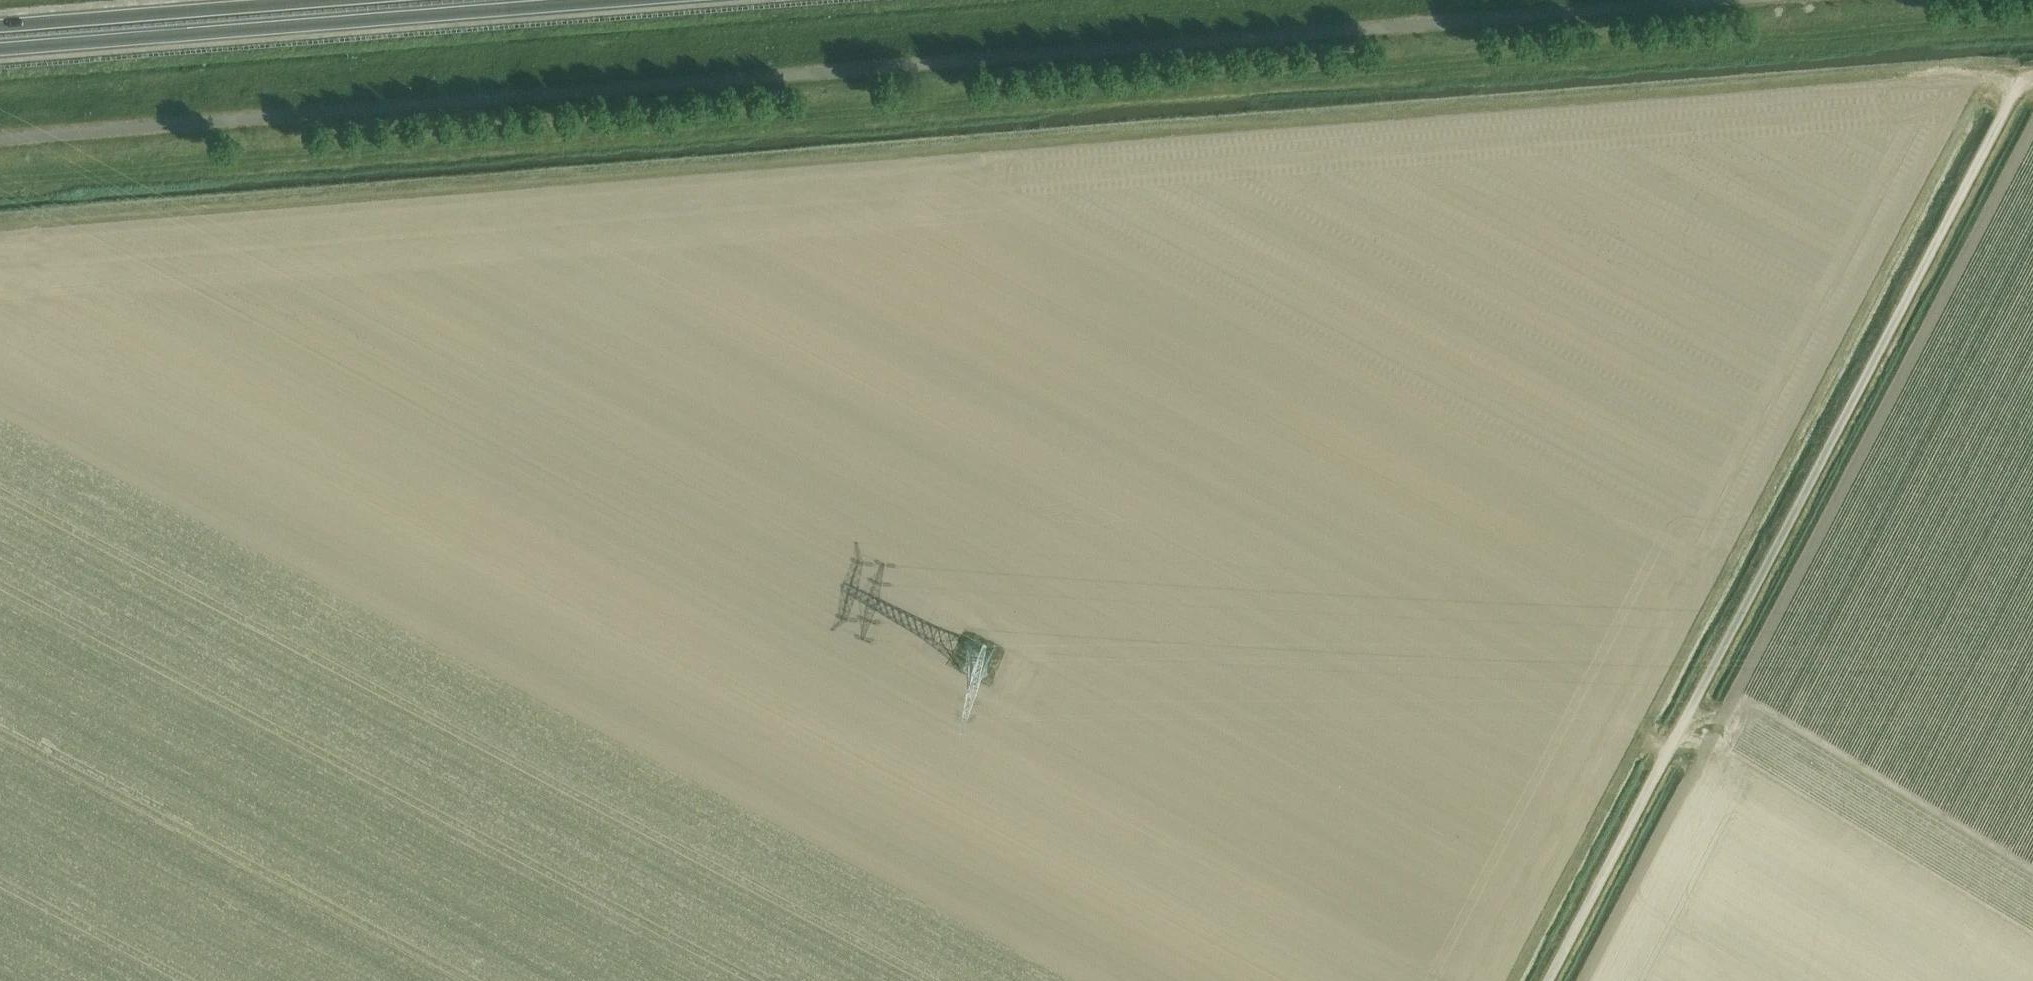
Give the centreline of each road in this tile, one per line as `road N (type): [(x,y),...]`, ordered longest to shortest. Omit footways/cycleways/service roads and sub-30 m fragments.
road 1 (track): [(1548,980),(2015,92)]
road 2 (trunk): [(0,49),(620,0)]
road 3 (trunk): [(362,0),(0,29)]

